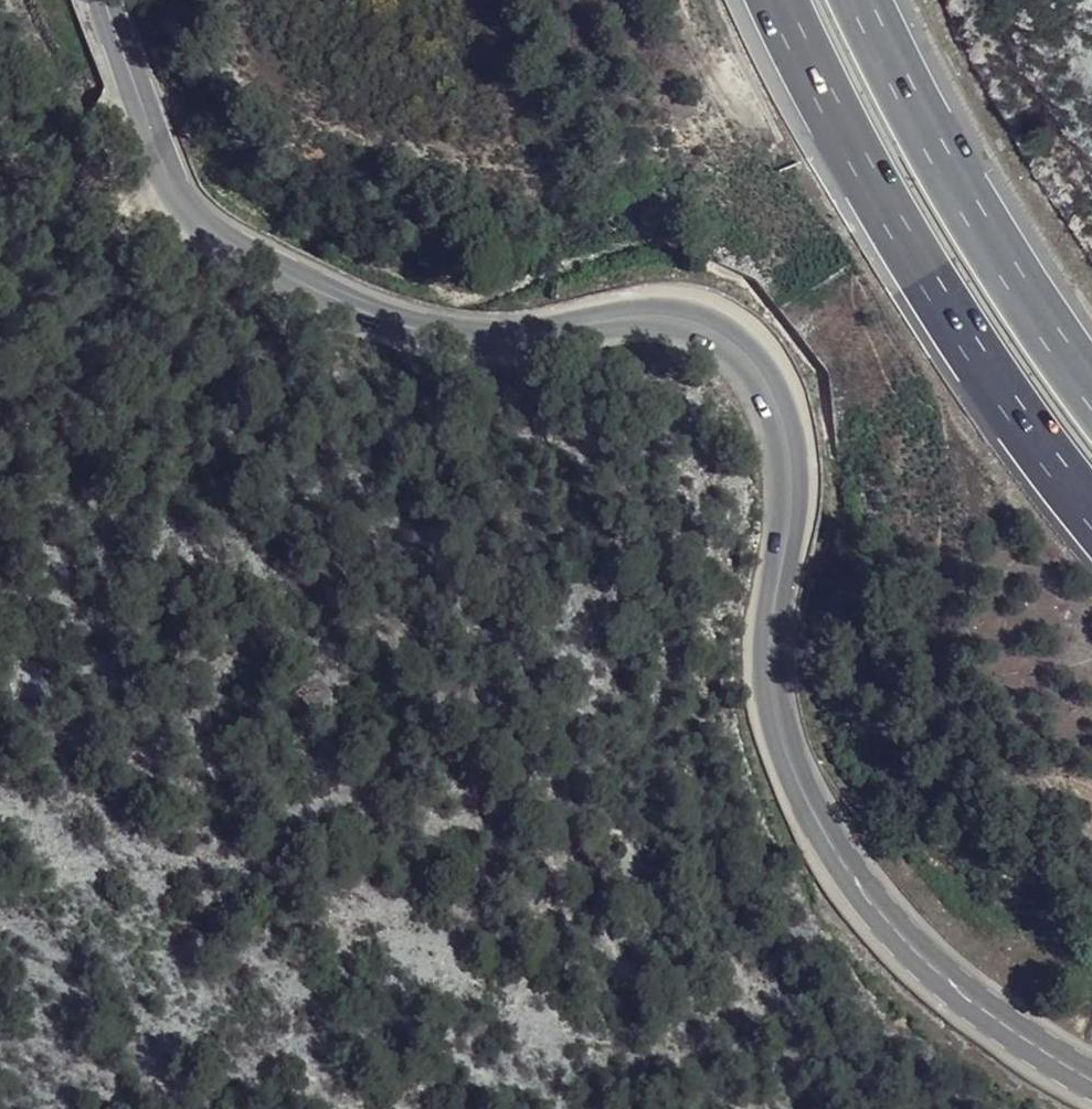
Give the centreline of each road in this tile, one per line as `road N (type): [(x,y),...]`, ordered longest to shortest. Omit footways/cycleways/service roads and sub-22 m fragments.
road 1 (secondary): [(1091,1075),(1039,1048),(954,985),(882,915),(826,832),(774,711),(786,453),(767,386),(722,331),(664,315),(484,333),(364,306),(276,274),(203,228),(160,173),(93,0)]
road 2 (motorway): [(798,0),(842,102),(1040,441),(1091,503)]
road 3 (motorway): [(1091,383),(915,81),(880,0)]

